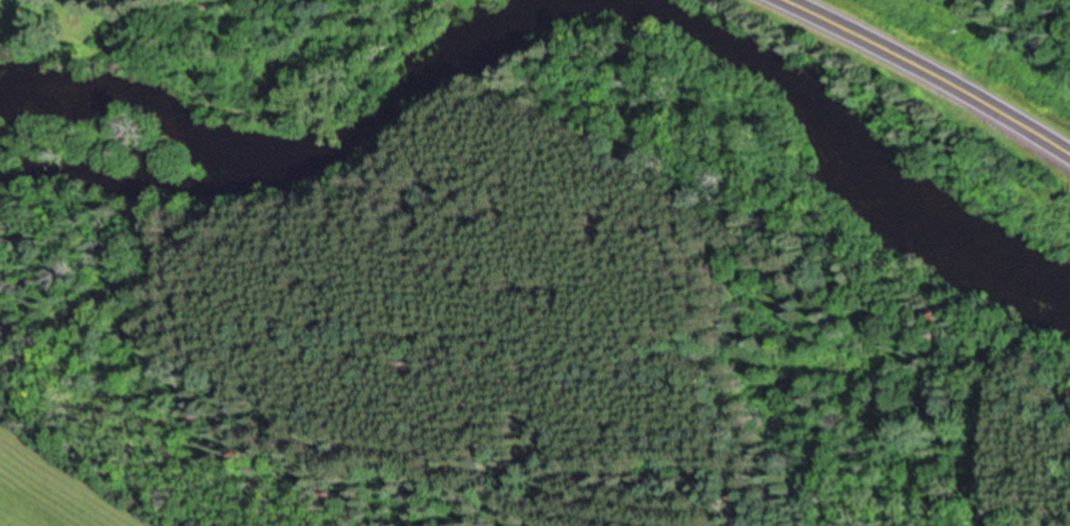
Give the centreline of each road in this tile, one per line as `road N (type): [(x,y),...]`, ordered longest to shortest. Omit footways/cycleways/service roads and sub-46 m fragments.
road 1 (primary): [(1069,150),(800,0)]

